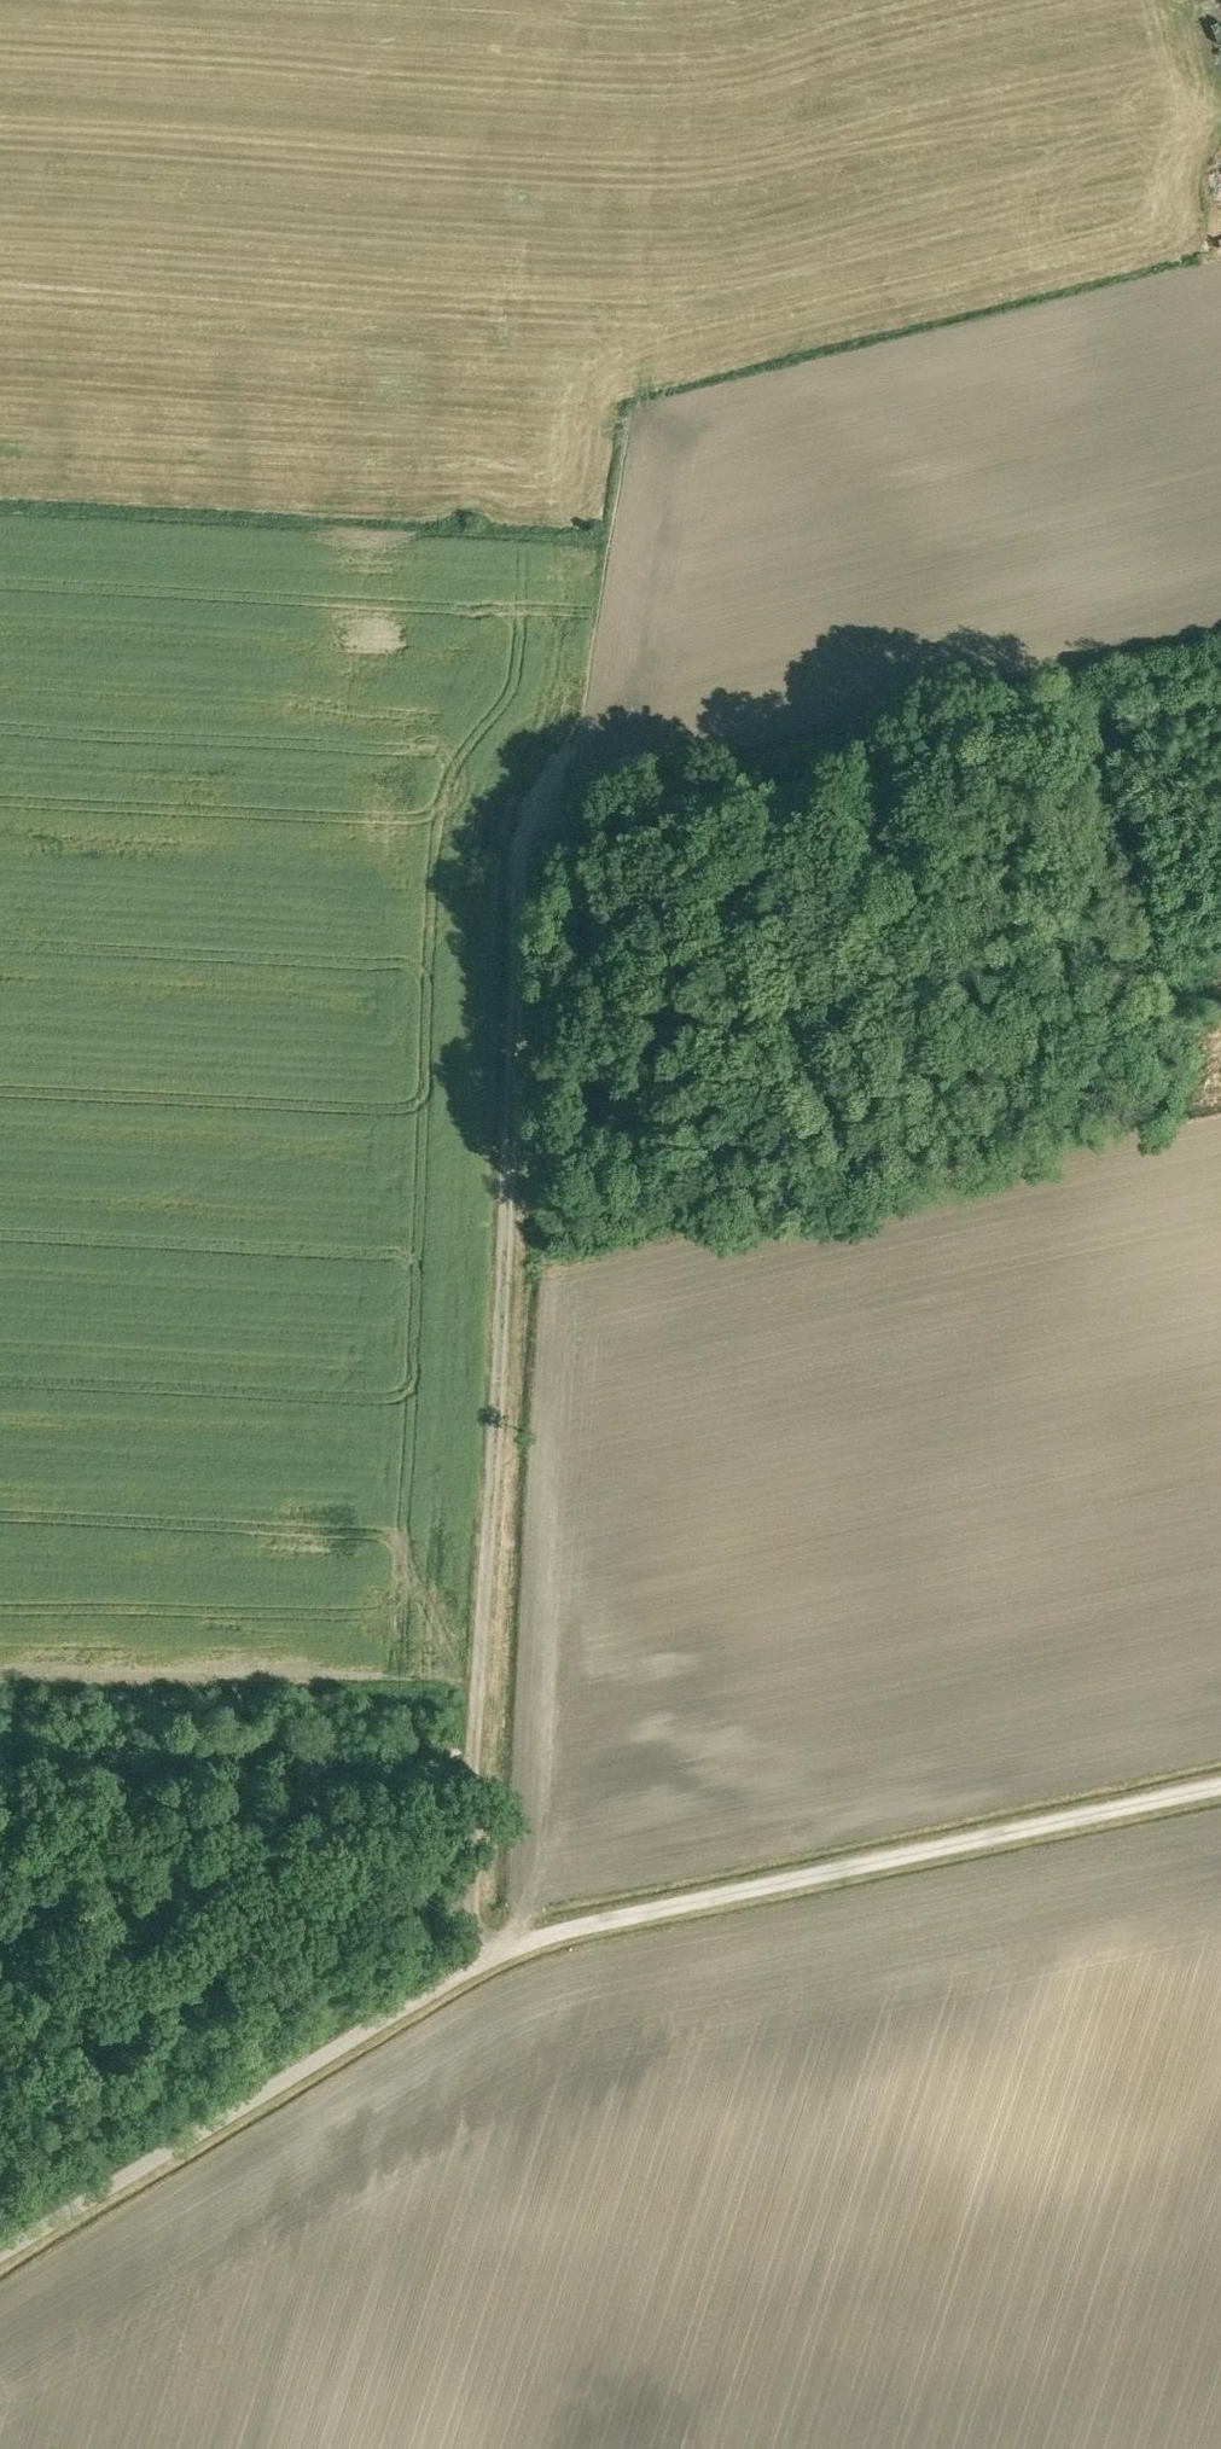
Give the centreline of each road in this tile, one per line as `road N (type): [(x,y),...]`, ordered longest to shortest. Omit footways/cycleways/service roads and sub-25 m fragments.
road 1 (unclassified): [(0,2252),(484,1960),(560,1935),(1220,1787)]
road 2 (track): [(484,1960),(530,766)]

